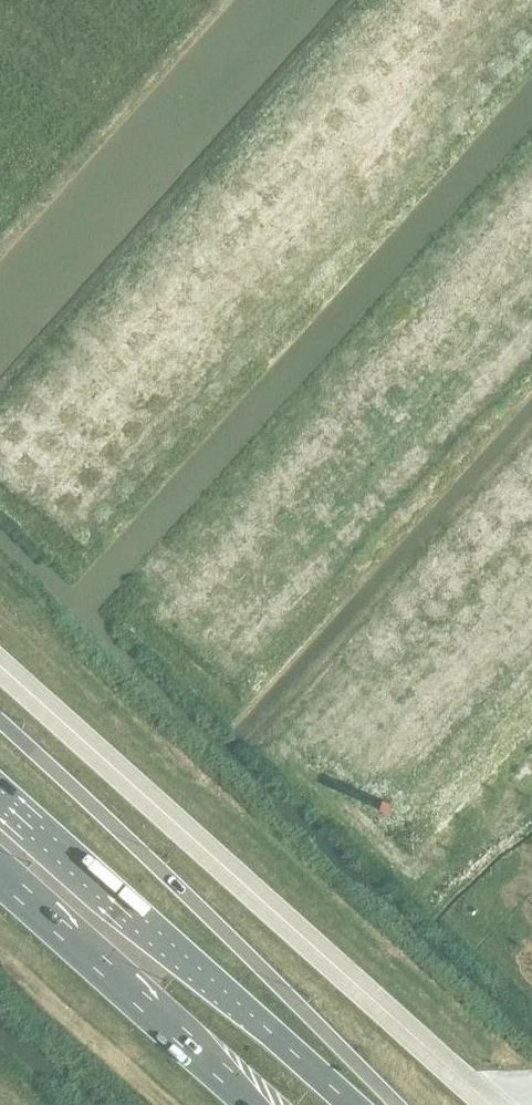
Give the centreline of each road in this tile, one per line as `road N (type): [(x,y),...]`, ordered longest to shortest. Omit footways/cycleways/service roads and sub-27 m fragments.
road 1 (motorway): [(398,1104),(0,721)]
road 2 (trunk): [(351,1104),(0,790)]
road 3 (trunk): [(0,879),(250,1104)]

